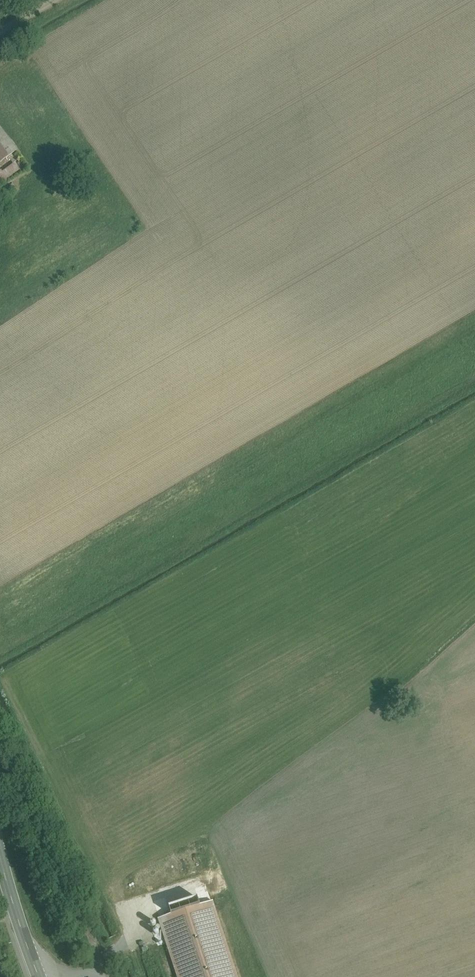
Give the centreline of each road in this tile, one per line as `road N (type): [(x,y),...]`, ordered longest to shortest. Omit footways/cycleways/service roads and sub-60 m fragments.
road 1 (primary): [(42,976),(0,827)]

